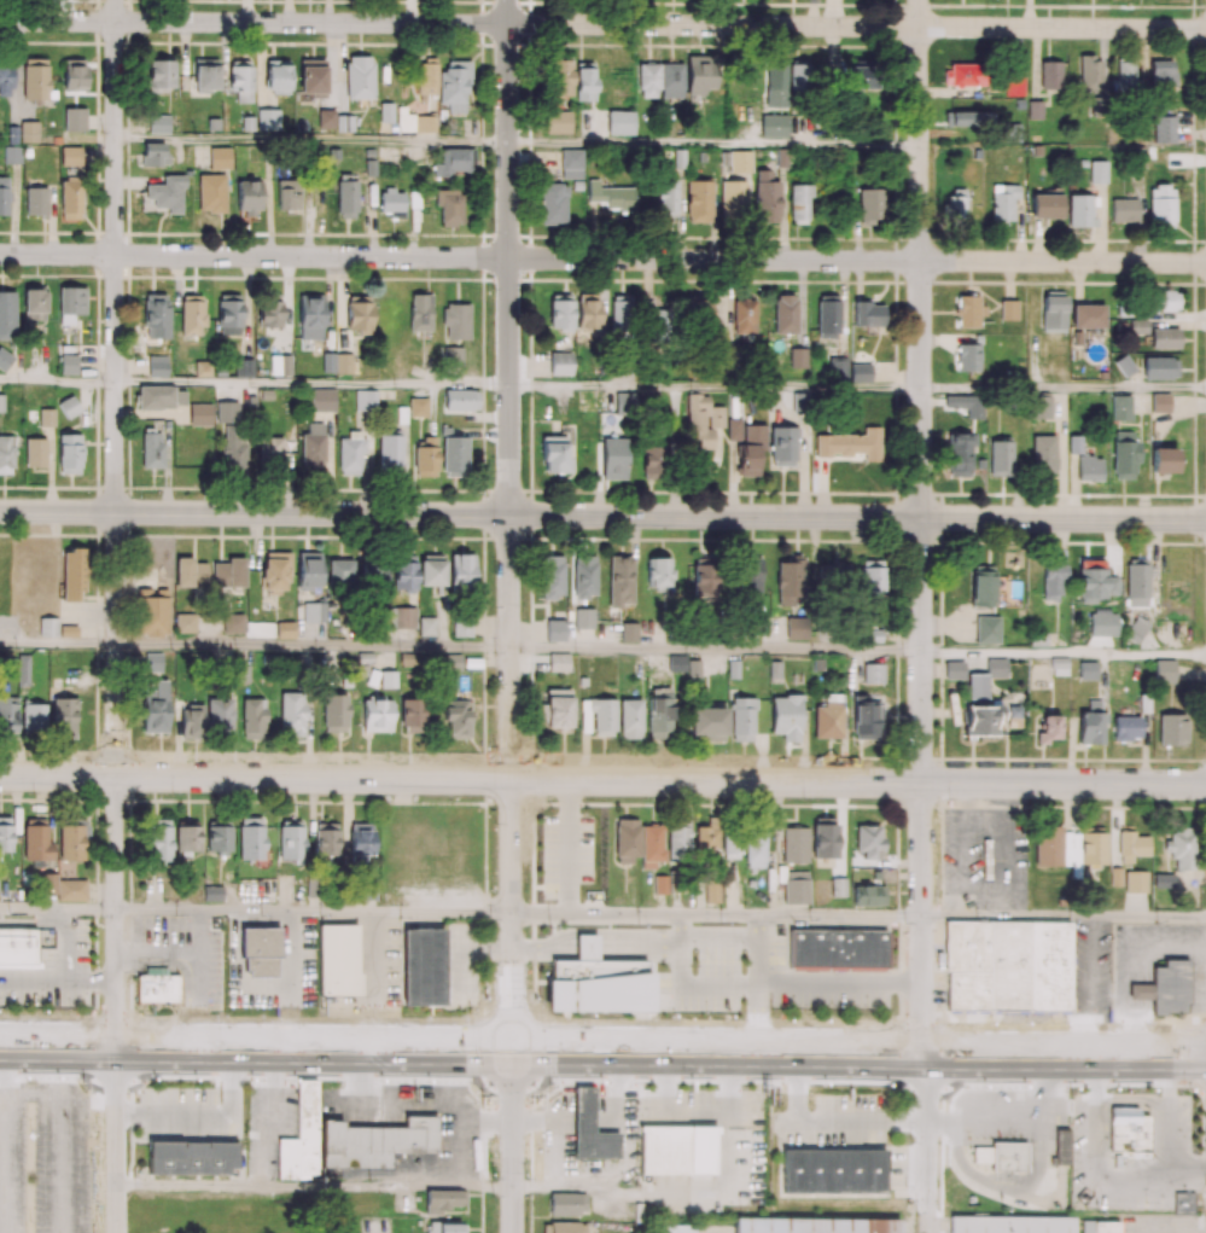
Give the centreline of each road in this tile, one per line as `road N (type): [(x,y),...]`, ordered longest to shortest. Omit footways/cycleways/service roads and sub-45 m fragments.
road 1 (residential): [(1205,30),(0,21)]
road 2 (residential): [(1205,263),(0,254)]
road 3 (tertiary): [(1205,785),(0,776)]
road 4 (tertiary): [(1205,520),(0,511)]
road 5 (residential): [(921,1053),(919,0)]
road 6 (tertiary): [(512,1051),(508,0)]
road 7 (residential): [(115,1047),(116,0)]
road 8 (primary): [(1205,1055),(621,1051)]
road 9 (primary): [(394,1049),(0,1046)]
road 10 (residential): [(115,1047),(116,1232)]
road 11 (tertiary): [(512,1051),(512,1232)]

